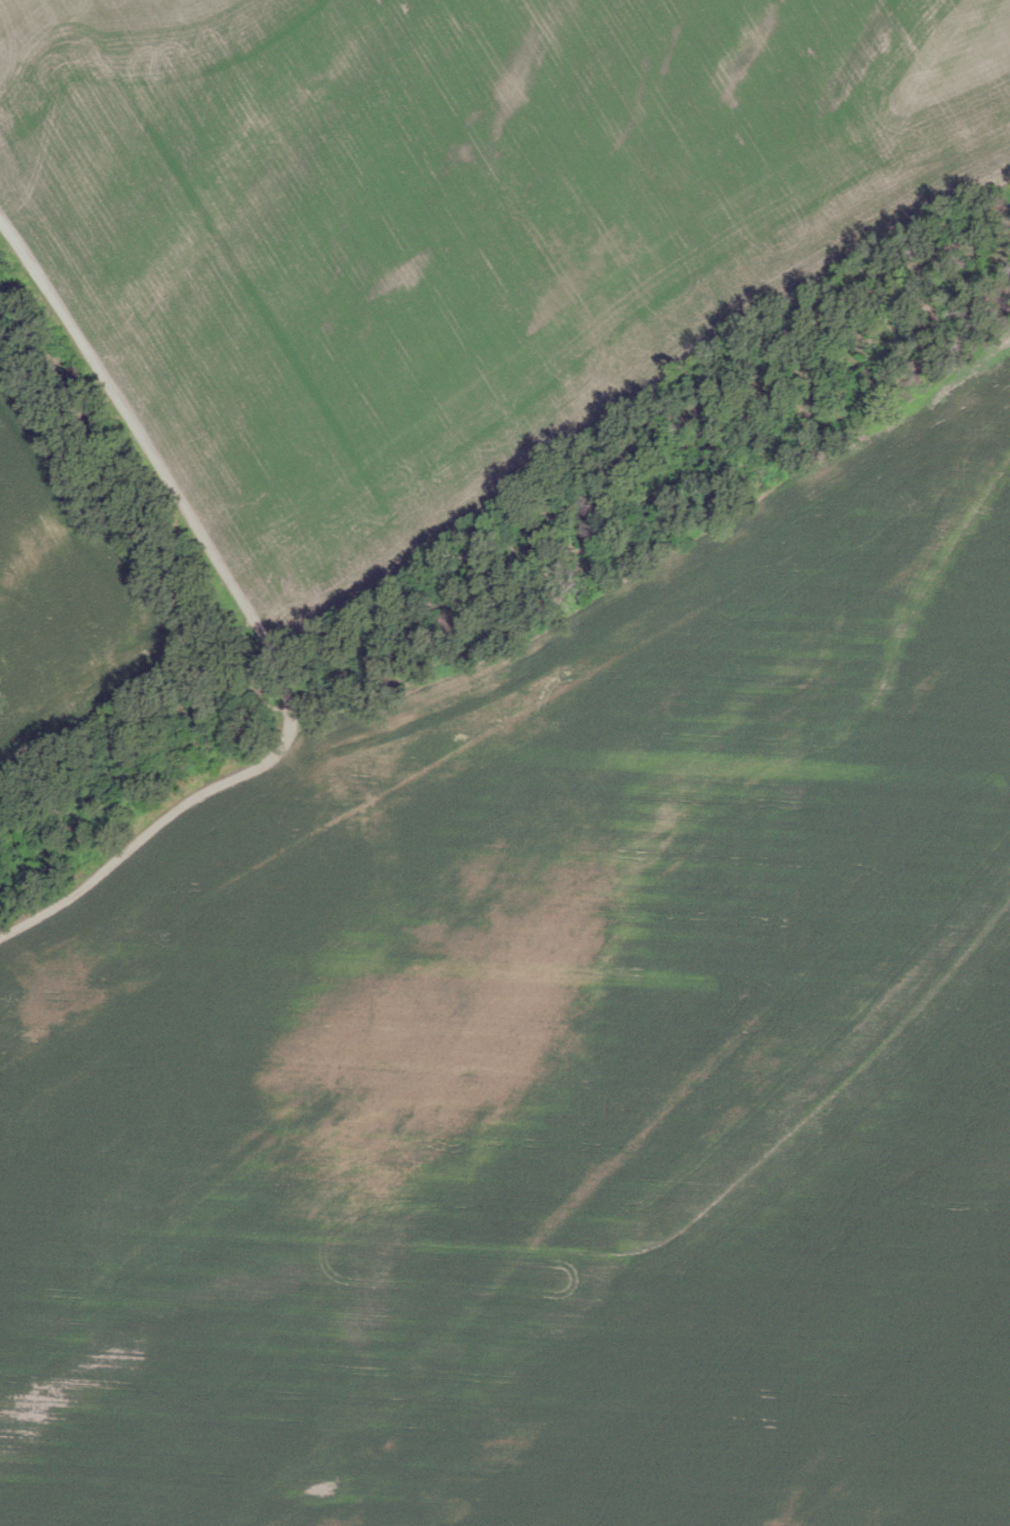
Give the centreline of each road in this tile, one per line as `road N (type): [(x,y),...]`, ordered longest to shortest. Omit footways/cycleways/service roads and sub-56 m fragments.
road 1 (track): [(0,224),(246,605),(276,656),(290,707),(281,740),(263,763),(175,810),(58,901),(0,934)]

